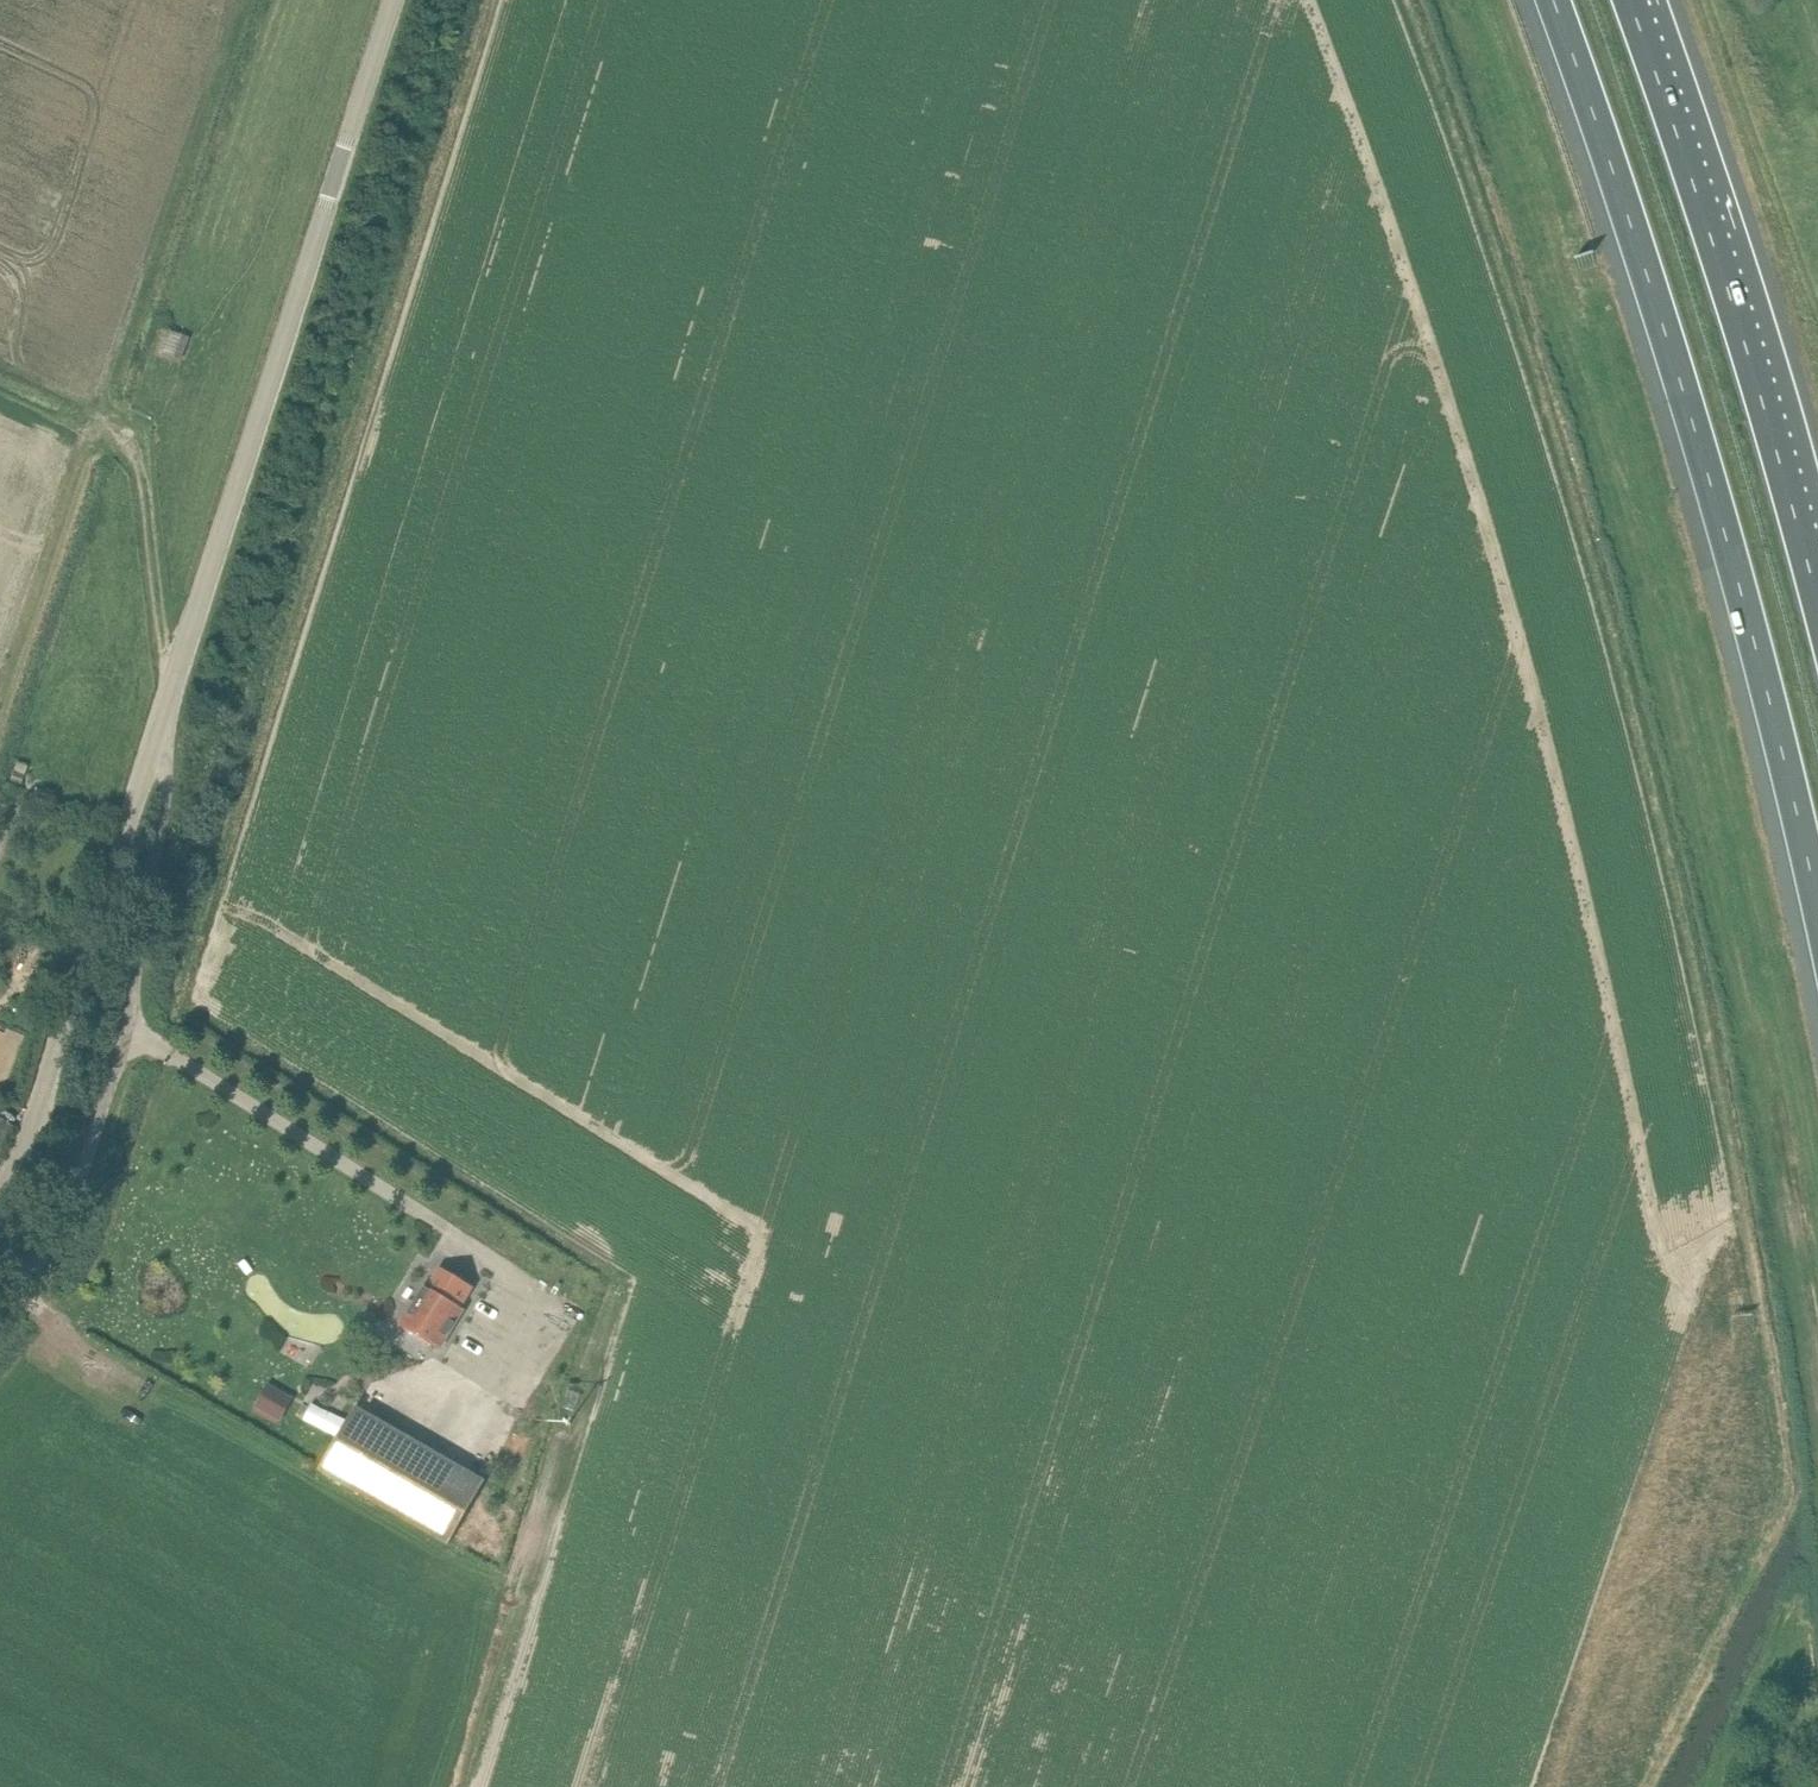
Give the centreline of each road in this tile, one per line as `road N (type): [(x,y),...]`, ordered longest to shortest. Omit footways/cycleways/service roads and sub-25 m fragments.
road 1 (motorway): [(1553,0),(1668,333),(1817,901)]
road 2 (unclassified): [(161,717),(391,0)]
road 3 (motorway): [(1817,604),(1736,303),(1626,0)]
road 4 (unclassified): [(0,1307),(73,1204),(128,1029),(163,767),(161,717)]
road 5 (unclassified): [(0,1193),(56,1058),(161,717)]

